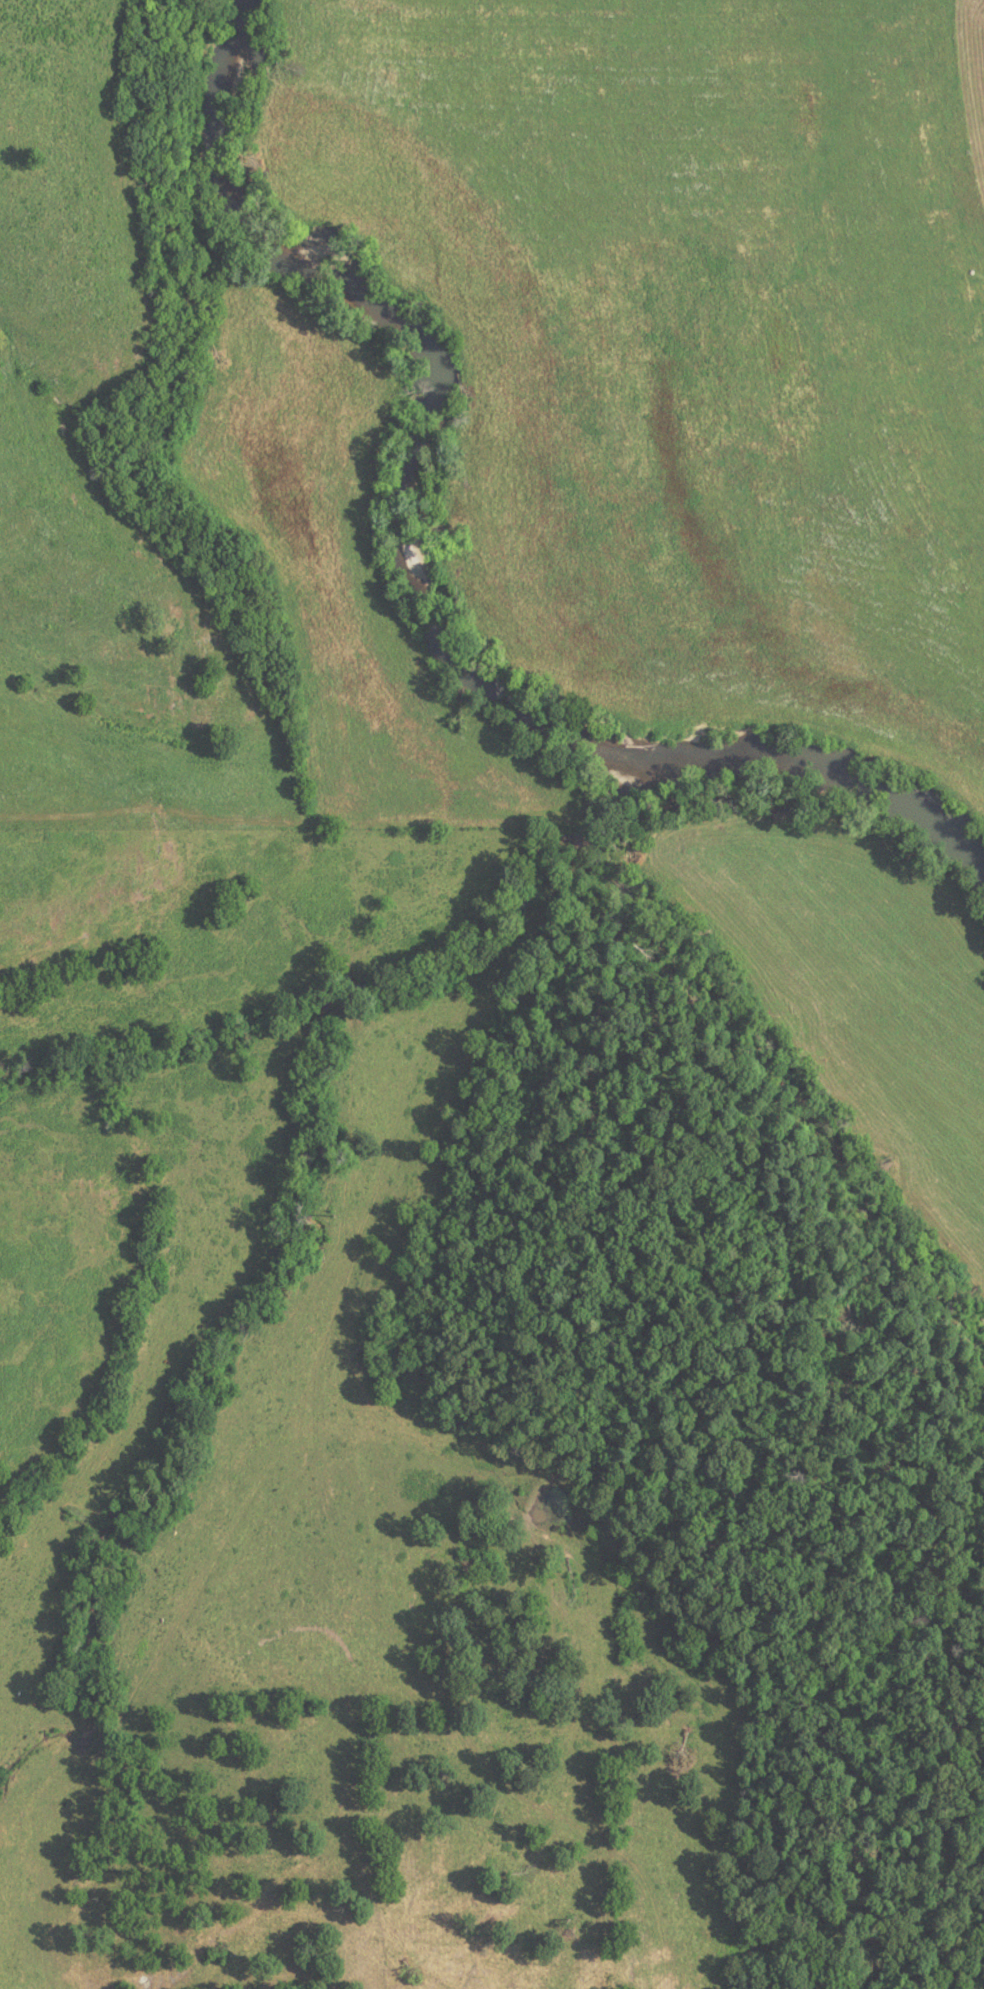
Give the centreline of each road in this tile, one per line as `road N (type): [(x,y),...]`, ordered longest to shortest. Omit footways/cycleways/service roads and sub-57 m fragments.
road 1 (residential): [(0,818),(152,809),(237,821),(558,822)]

